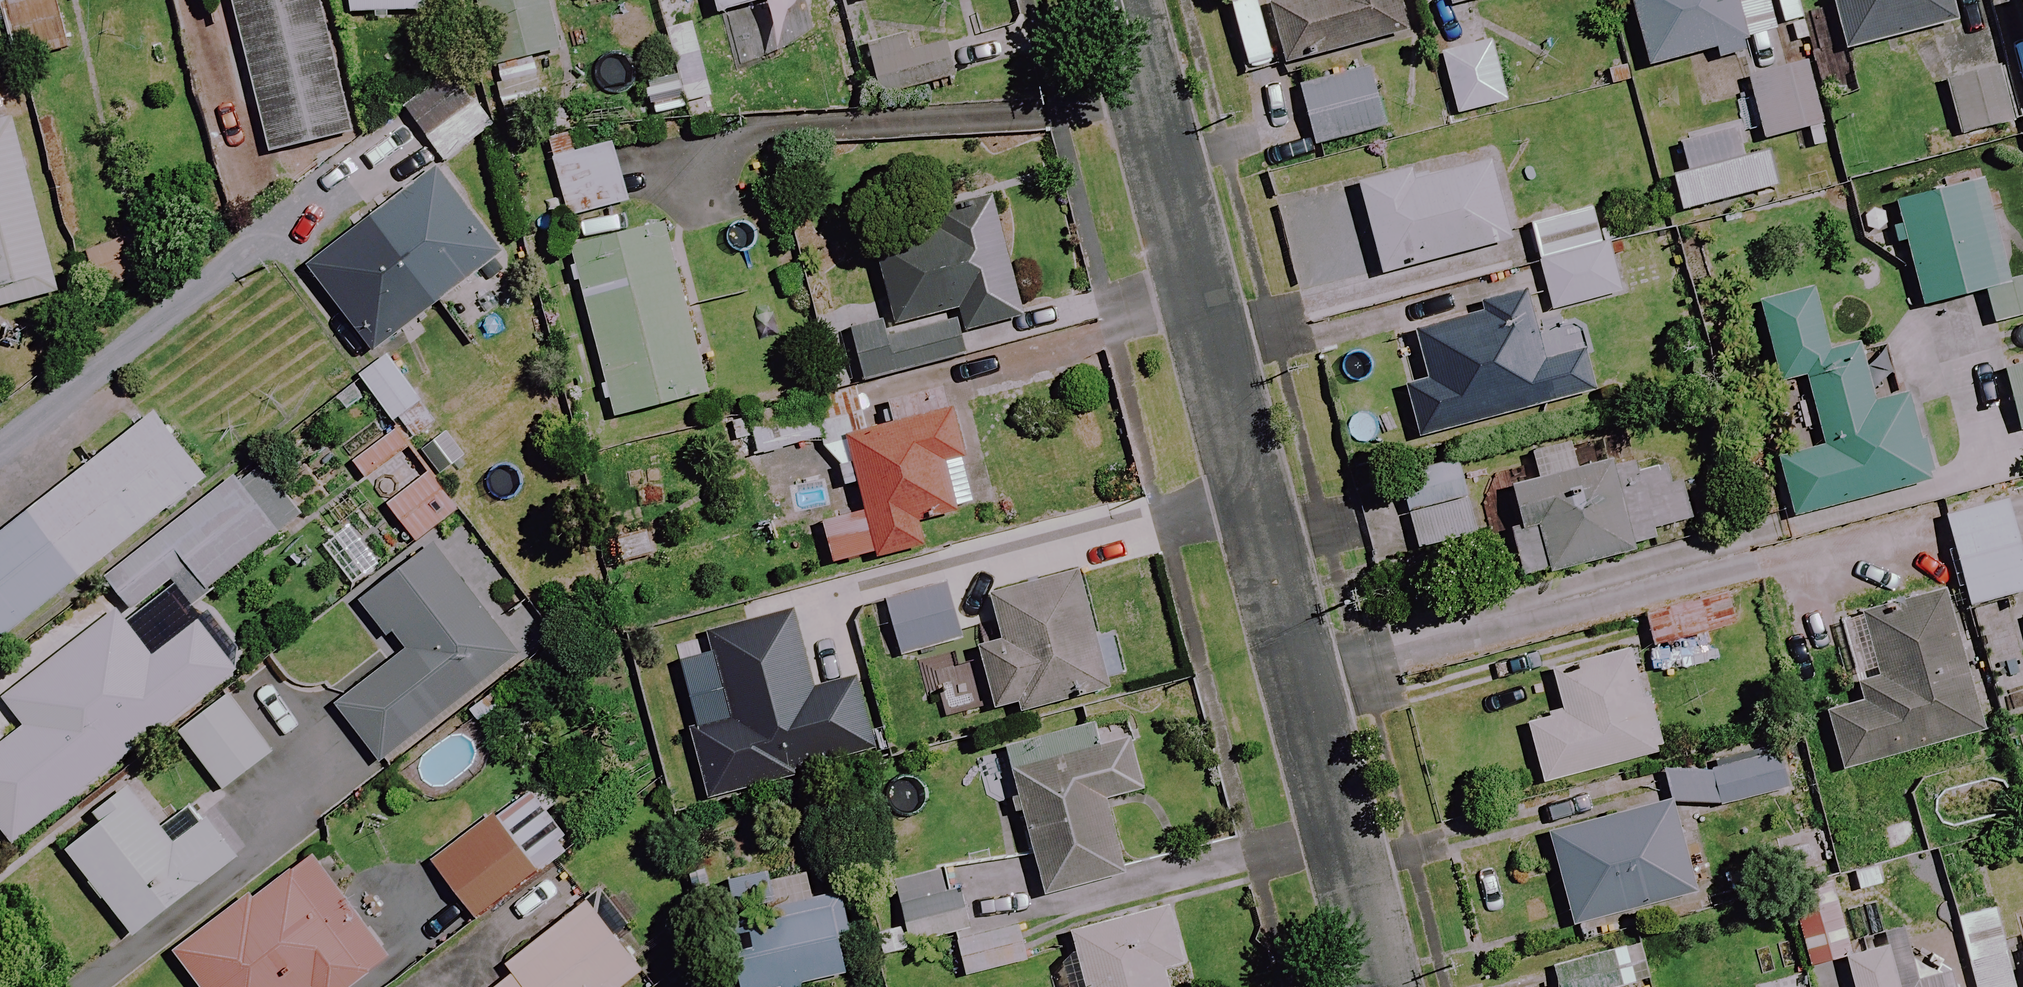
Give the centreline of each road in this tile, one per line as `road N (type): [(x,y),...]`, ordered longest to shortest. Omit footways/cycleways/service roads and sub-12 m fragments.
road 1 (residential): [(1381,986),(1118,0)]

